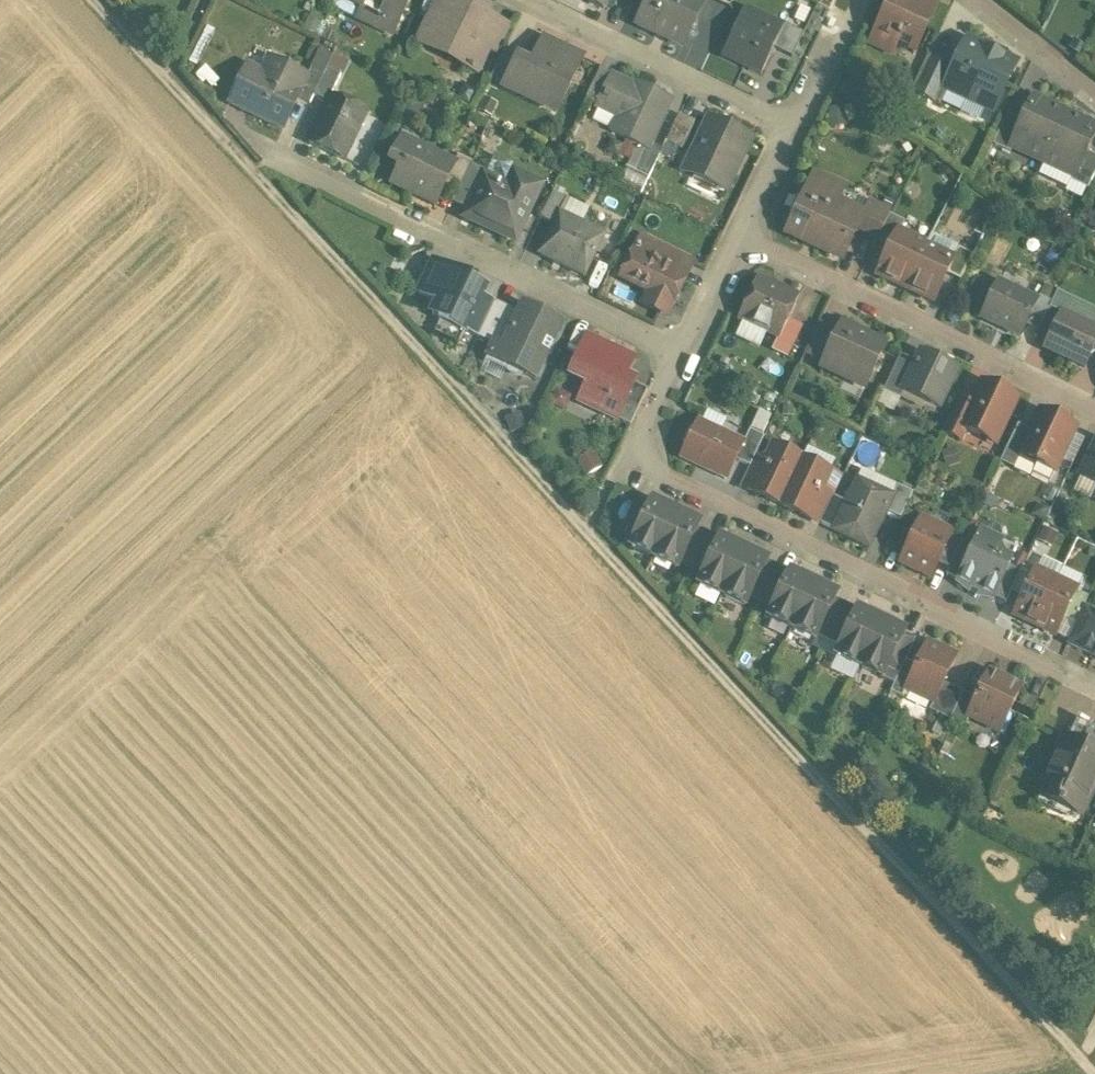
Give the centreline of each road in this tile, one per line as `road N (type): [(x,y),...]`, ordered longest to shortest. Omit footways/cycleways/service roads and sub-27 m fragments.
road 1 (track): [(1082,1061),(95,0)]
road 2 (residential): [(634,453),(1094,686)]
road 3 (residential): [(685,348),(277,156)]
road 4 (residential): [(742,232),(1094,403)]
road 5 (residential): [(793,127),(530,0)]
road 6 (residential): [(856,0),(793,127)]
road 7 (residential): [(988,0),(1094,86)]
road 8 (residential): [(742,232),(685,348)]

